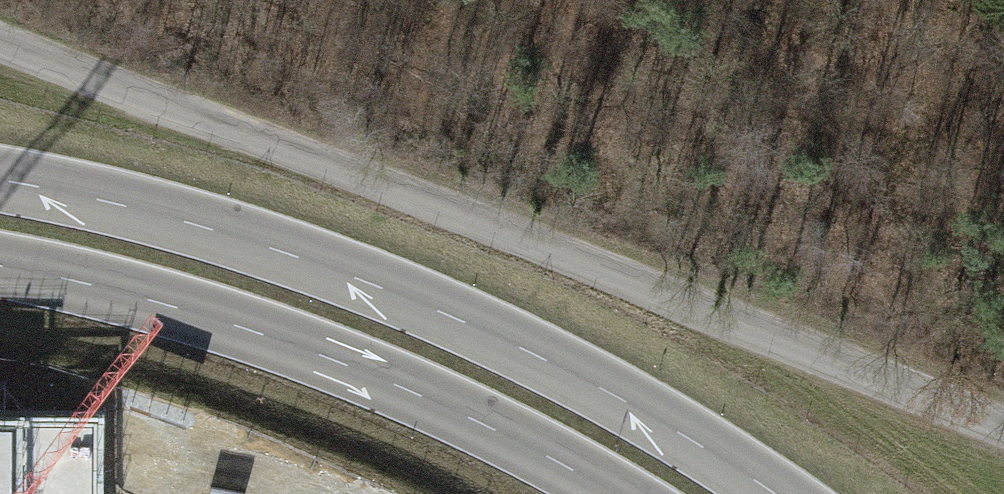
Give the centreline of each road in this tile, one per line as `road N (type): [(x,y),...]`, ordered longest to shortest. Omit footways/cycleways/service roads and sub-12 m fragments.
road 1 (residential): [(1003,423),(0,44)]
road 2 (primary): [(770,493),(567,369),(342,269),(157,214),(0,180)]
road 3 (primary): [(0,267),(287,342),(604,493)]

